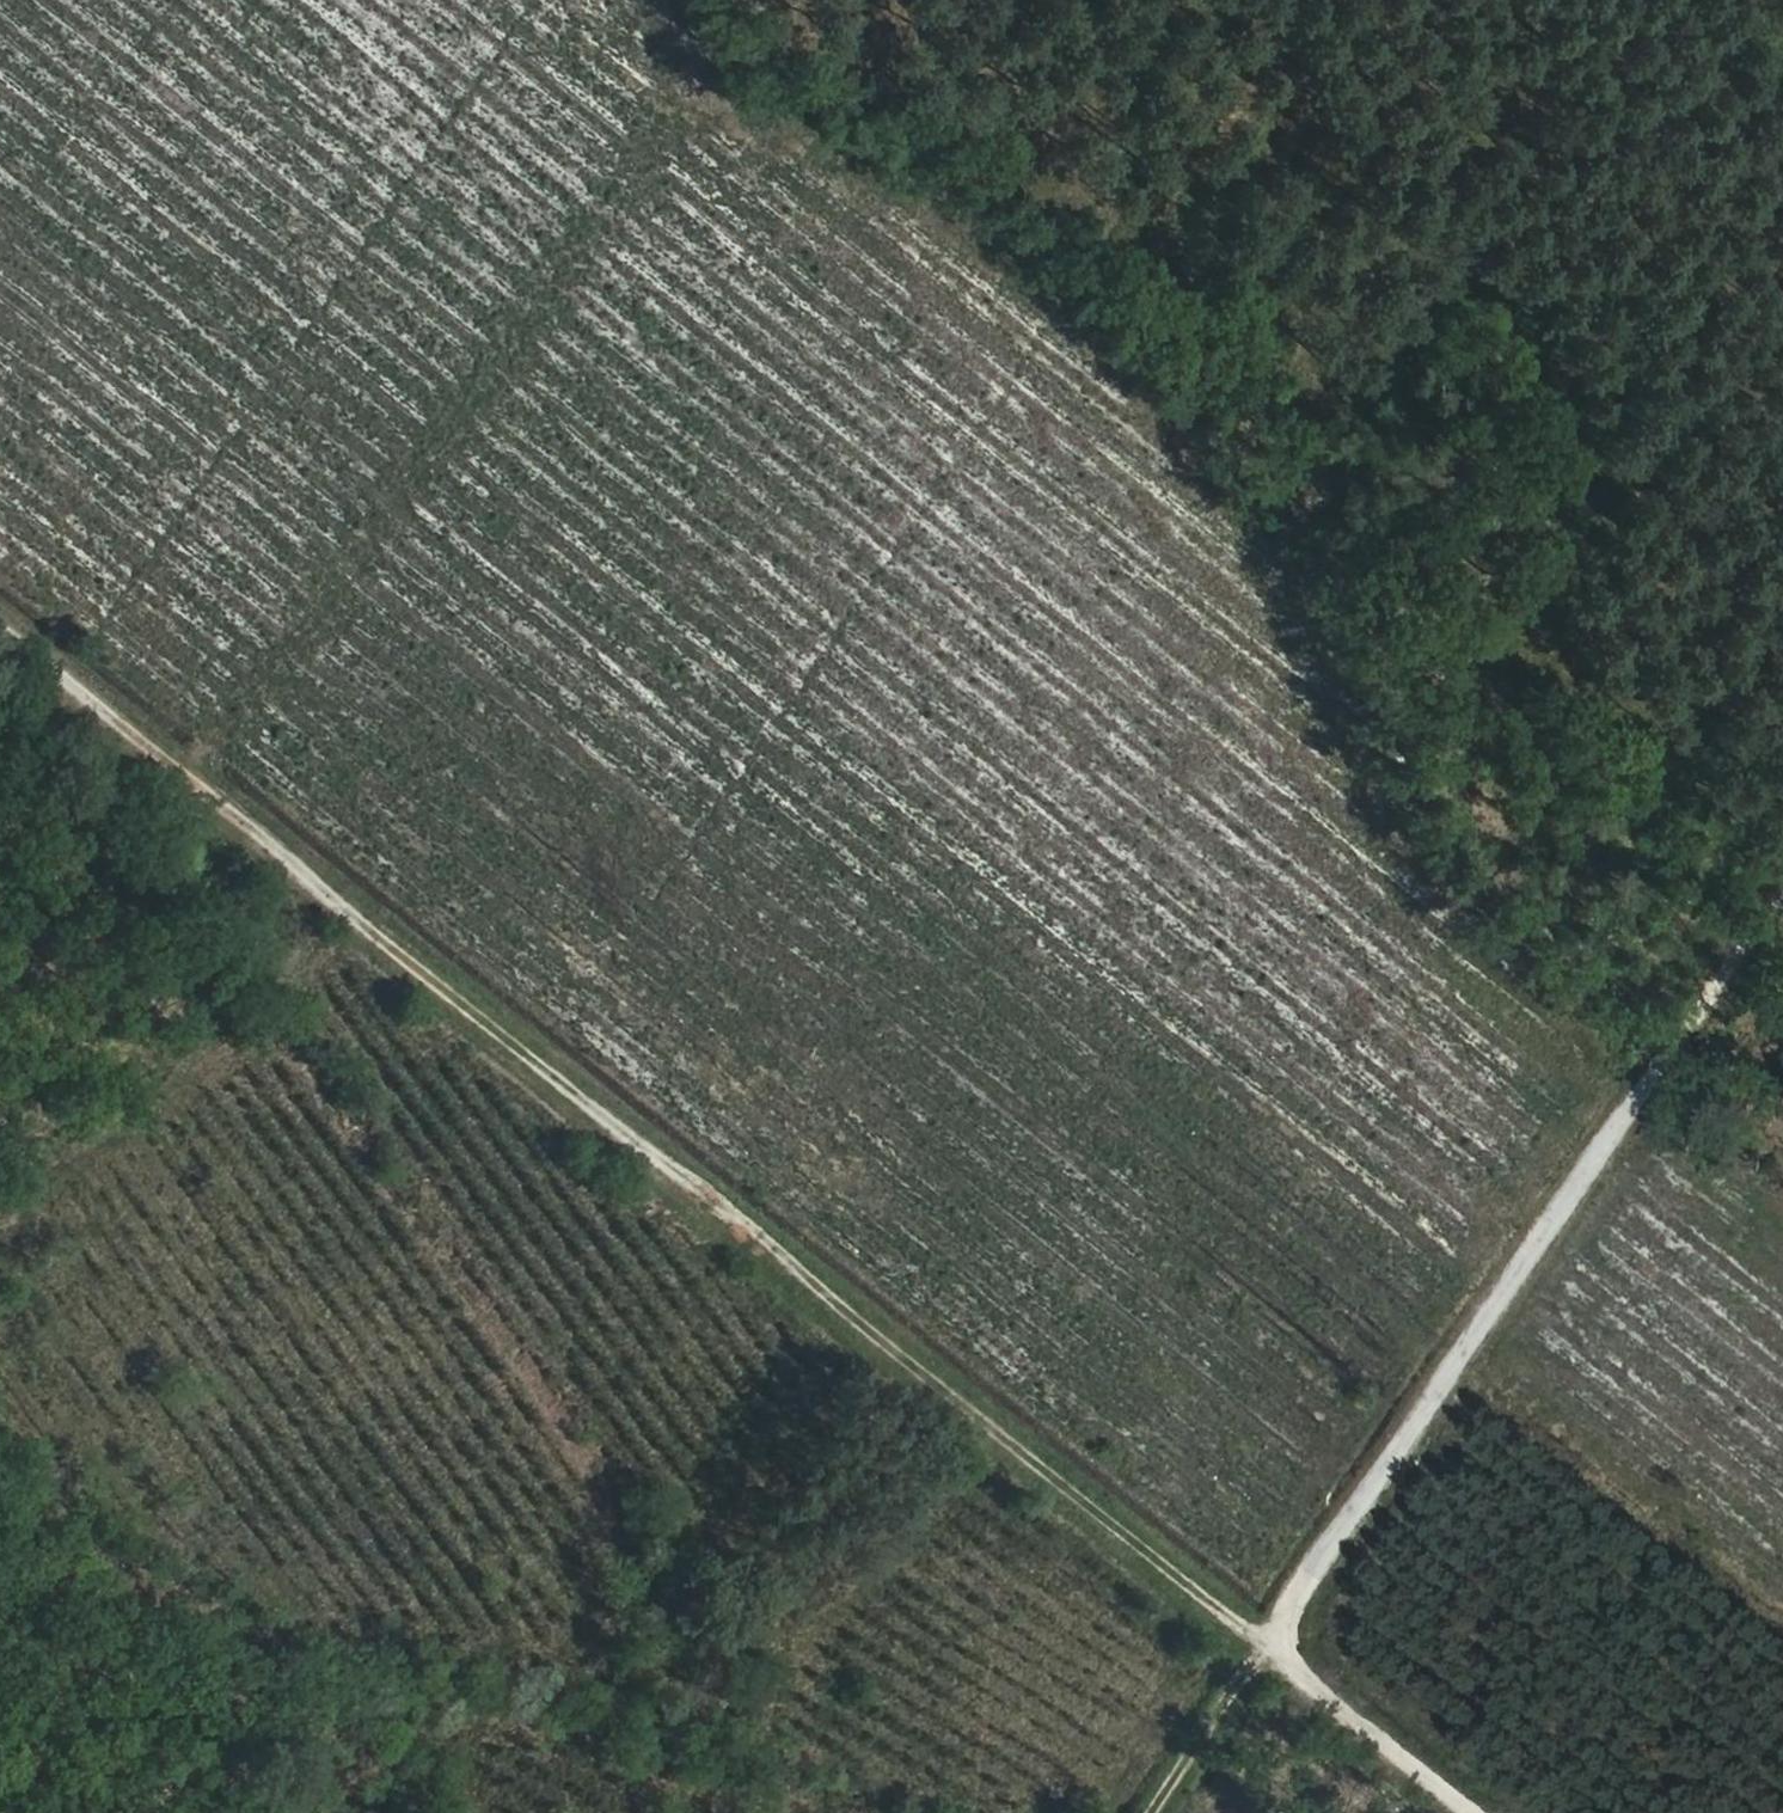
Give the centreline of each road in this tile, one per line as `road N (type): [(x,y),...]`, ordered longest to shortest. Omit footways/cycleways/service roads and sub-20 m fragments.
road 1 (track): [(0,628),(1222,1616),(1278,1625)]
road 2 (track): [(1505,1812),(1278,1625),(1782,882)]
road 3 (track): [(1259,1628),(1253,1652),(1152,1812)]

